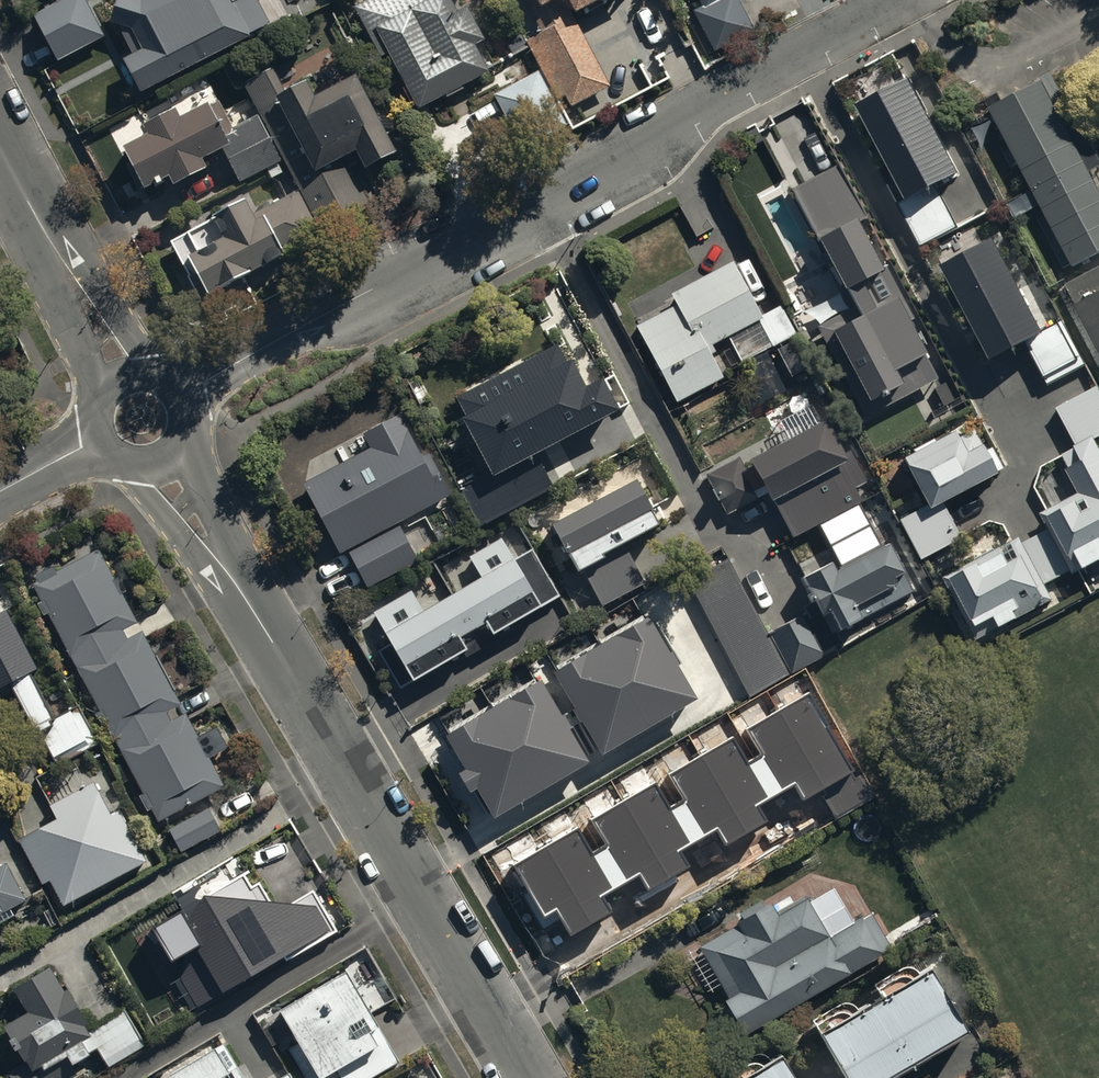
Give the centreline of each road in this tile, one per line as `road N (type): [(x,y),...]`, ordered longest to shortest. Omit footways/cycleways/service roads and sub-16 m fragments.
road 1 (tertiary): [(183,398),(204,378),(912,0)]
road 2 (residential): [(165,466),(529,1077)]
road 3 (residential): [(0,148),(125,373)]

